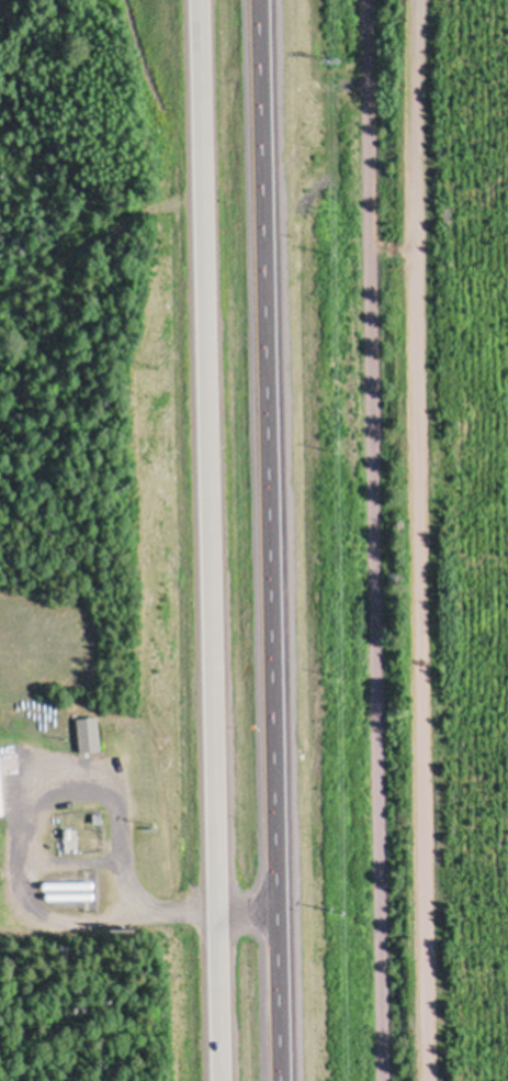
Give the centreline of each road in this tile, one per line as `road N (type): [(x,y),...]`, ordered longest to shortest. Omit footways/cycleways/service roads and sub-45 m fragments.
road 1 (trunk): [(279,1080),(257,0)]
road 2 (trunk): [(198,0),(219,1080)]
road 3 (residential): [(425,1080),(409,261),(413,0)]
road 4 (track): [(359,0),(376,1080)]

